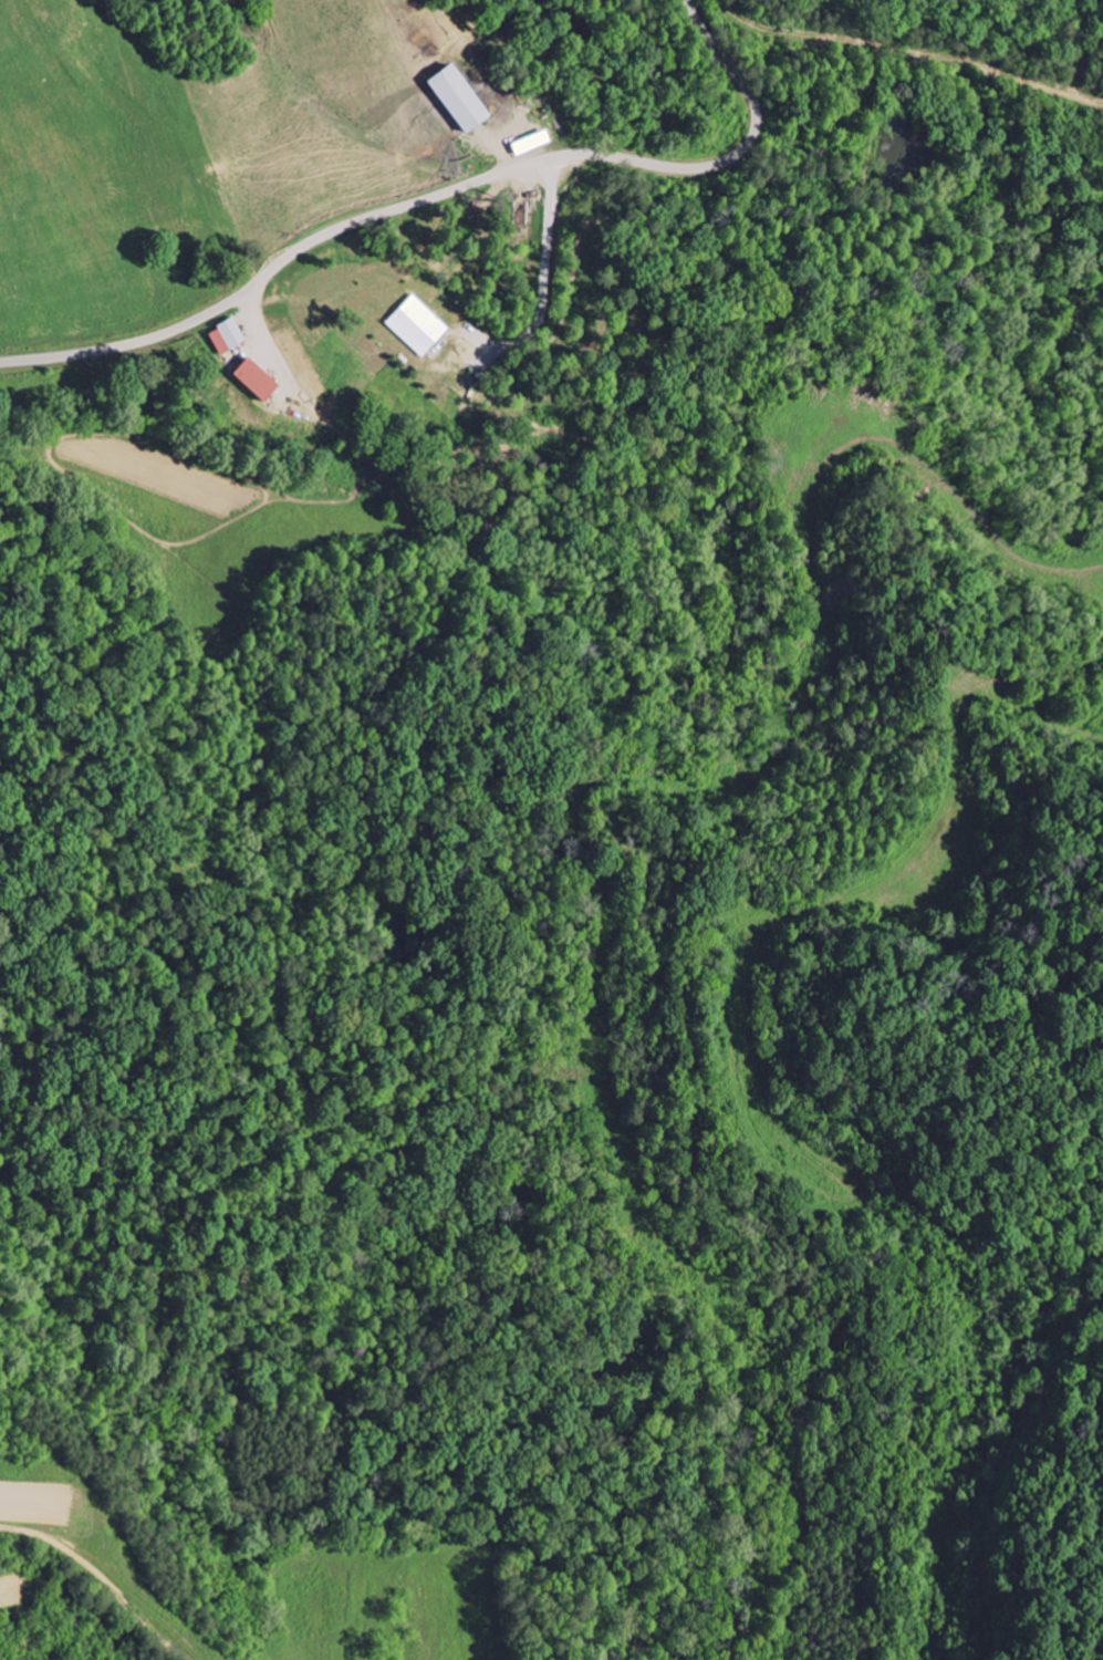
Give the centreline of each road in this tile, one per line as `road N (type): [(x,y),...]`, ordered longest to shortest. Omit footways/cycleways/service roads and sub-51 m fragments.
road 1 (residential): [(0,363),(132,345),(192,325),(334,232),(523,166),(577,154),(676,167),(725,162),(753,135),(756,115),(688,0)]
road 2 (residential): [(0,1528),(81,1509),(121,1514),(259,1659)]

